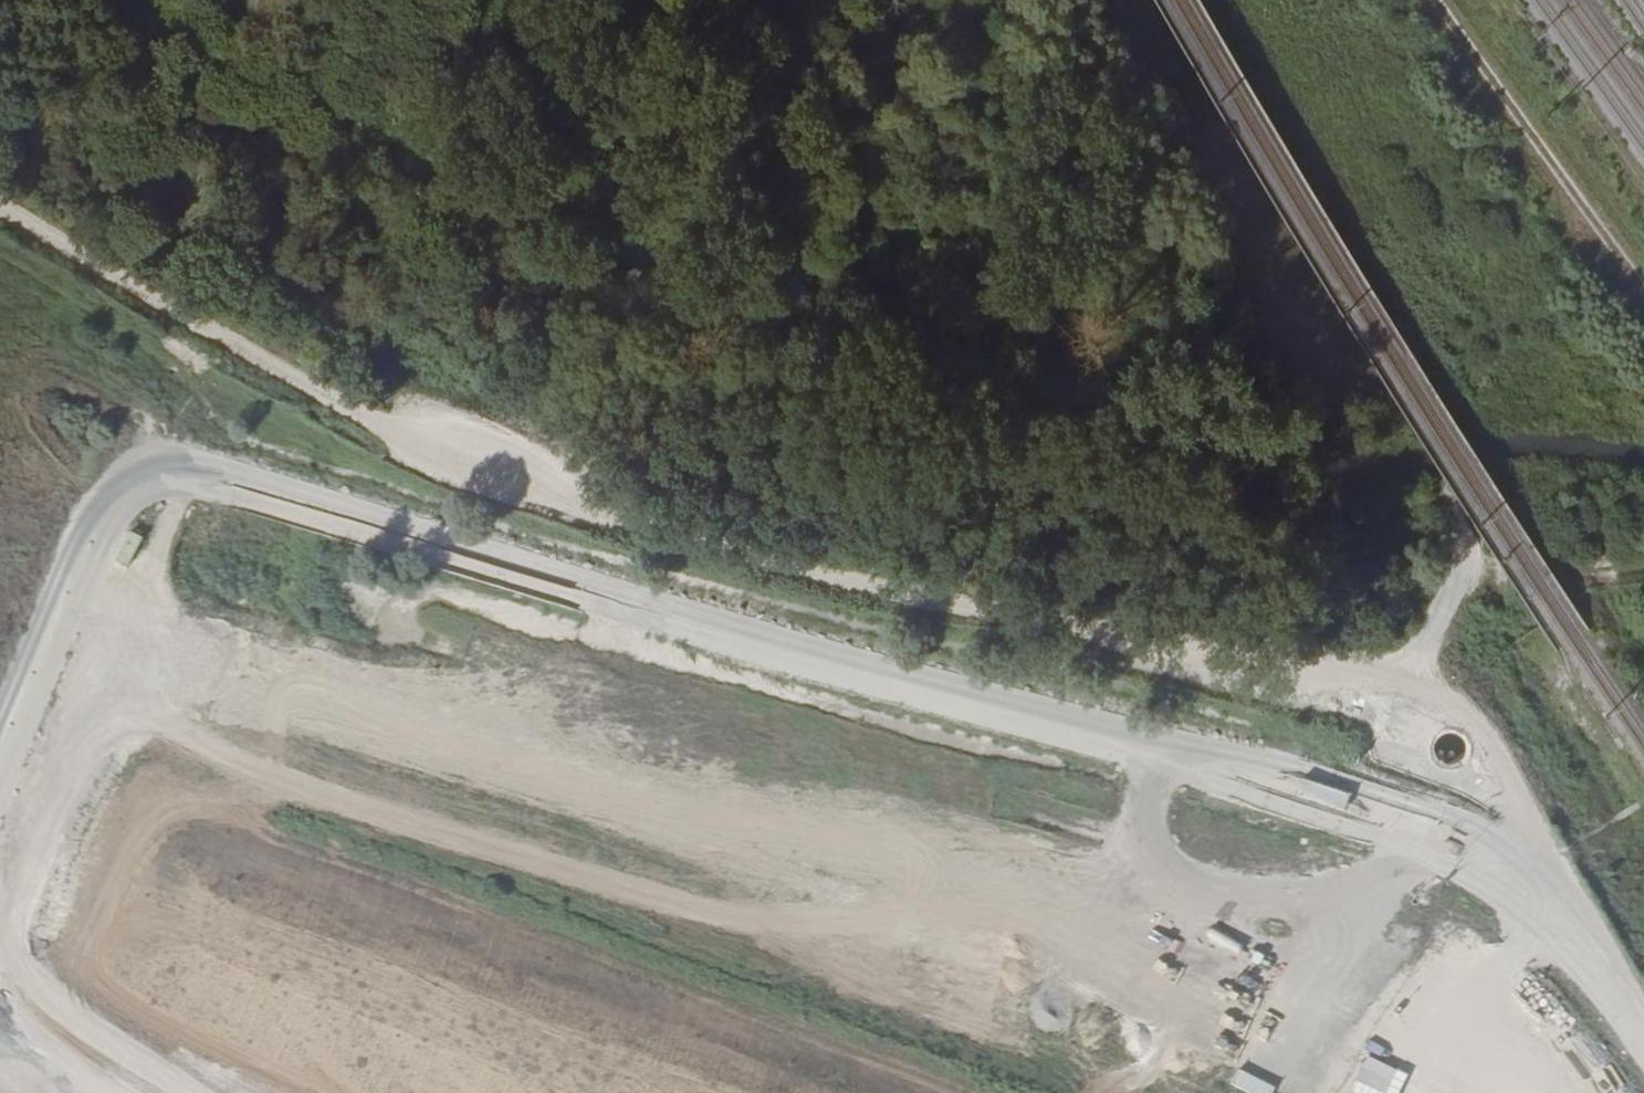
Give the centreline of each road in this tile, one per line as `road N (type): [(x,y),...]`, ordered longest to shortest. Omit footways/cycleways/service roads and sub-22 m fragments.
road 1 (track): [(1411,675),(1131,636),(443,458),(0,204)]
road 2 (track): [(1643,1038),(1557,922),(1523,829),(1471,740),(1411,675)]
road 3 (track): [(1429,0),(1643,313)]
road 4 (track): [(1643,563),(1472,575),(1411,675)]

